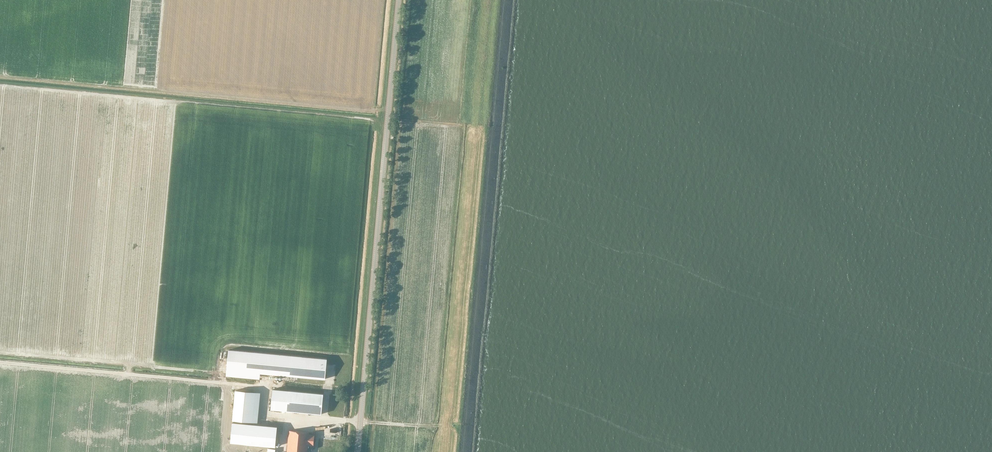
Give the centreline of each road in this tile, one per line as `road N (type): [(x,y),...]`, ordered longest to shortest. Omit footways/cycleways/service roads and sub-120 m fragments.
road 1 (tertiary): [(357,451),(399,0)]

